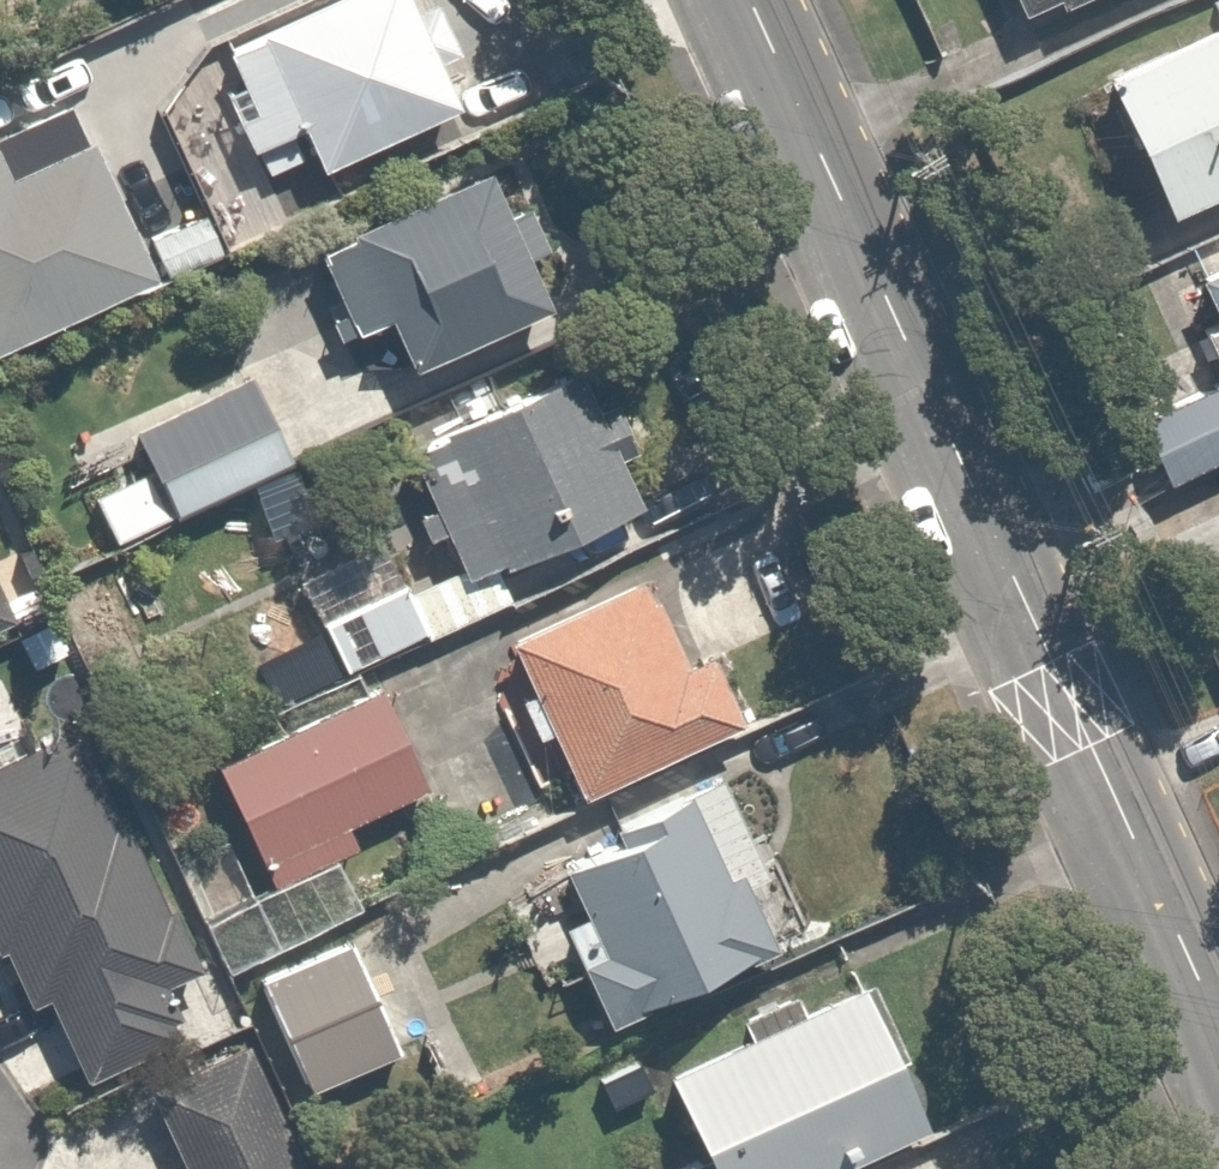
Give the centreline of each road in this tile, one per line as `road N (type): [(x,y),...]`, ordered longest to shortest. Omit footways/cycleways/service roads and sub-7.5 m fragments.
road 1 (residential): [(1218,1022),(750,0)]

